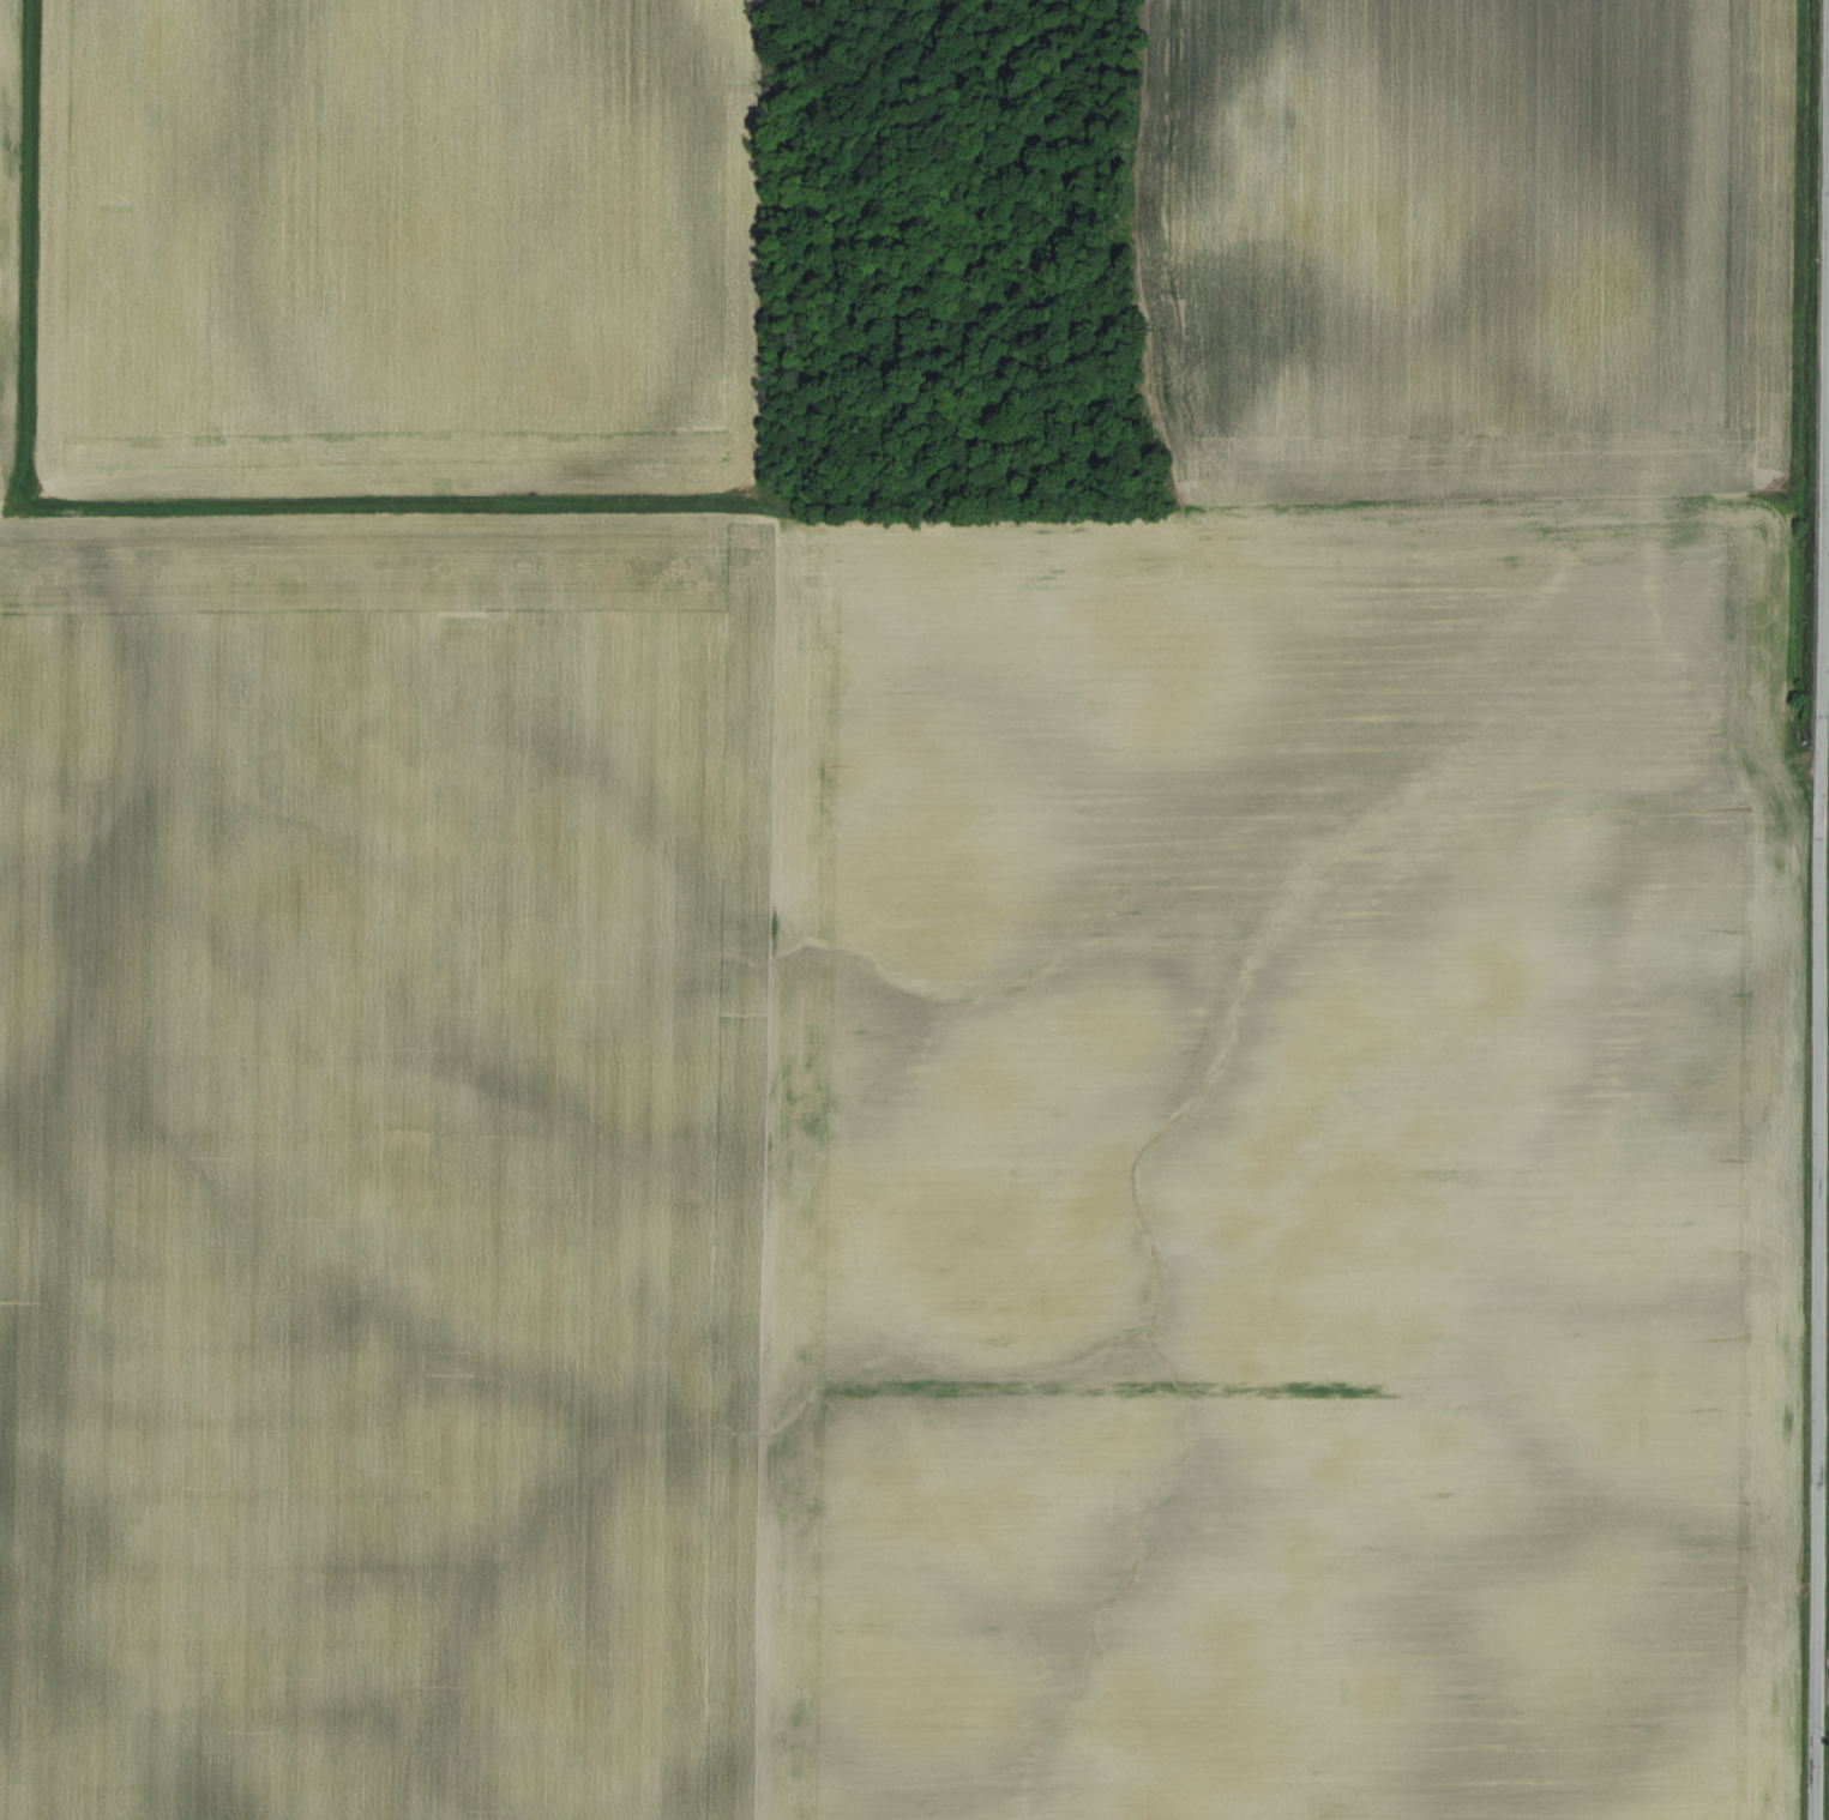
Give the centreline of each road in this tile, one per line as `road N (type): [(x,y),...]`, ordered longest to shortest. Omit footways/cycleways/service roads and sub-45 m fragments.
road 1 (residential): [(1815,1819),(1828,184)]

